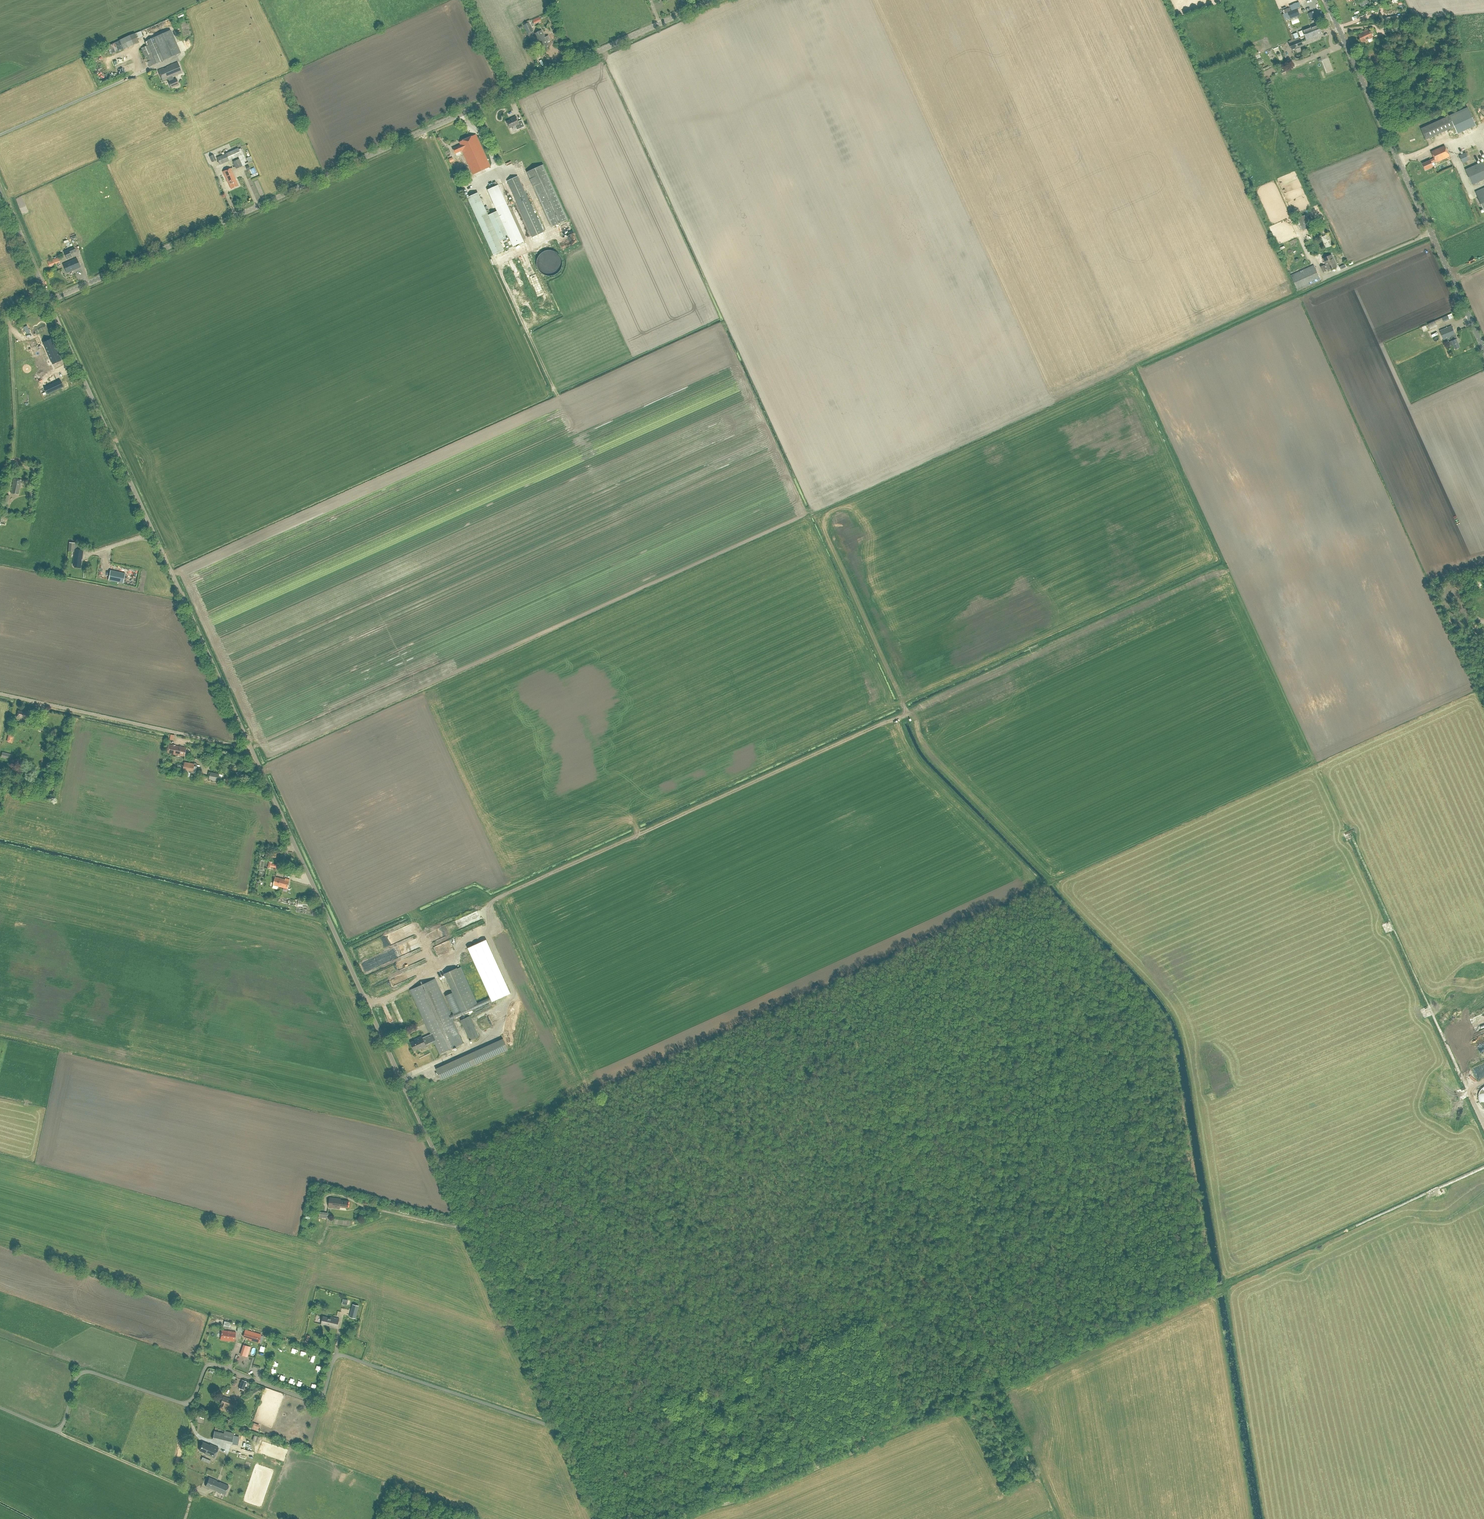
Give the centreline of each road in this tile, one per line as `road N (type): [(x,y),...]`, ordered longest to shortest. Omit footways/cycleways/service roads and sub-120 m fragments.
road 1 (unclassified): [(561,1425),(49,301)]
road 2 (tertiary): [(49,301),(712,0)]
road 3 (unclassified): [(561,1425),(342,1355),(317,1401),(209,1365),(186,1404),(83,1372),(57,1431),(0,1406)]
road 4 (track): [(481,909),(895,716)]
road 5 (track): [(817,1469),(1210,1293)]
road 6 (tertiary): [(1483,349),(1325,0)]
road 7 (track): [(1483,1124),(1353,841)]
road 8 (track): [(1210,1293),(1483,1168)]
road 9 (track): [(0,694),(251,749)]
road 10 (track): [(57,1431),(262,1518)]
road 11 (track): [(8,320),(10,472)]
road 12 (track): [(689,1518),(817,1469)]
road 13 (unclassified): [(49,301),(0,192)]

